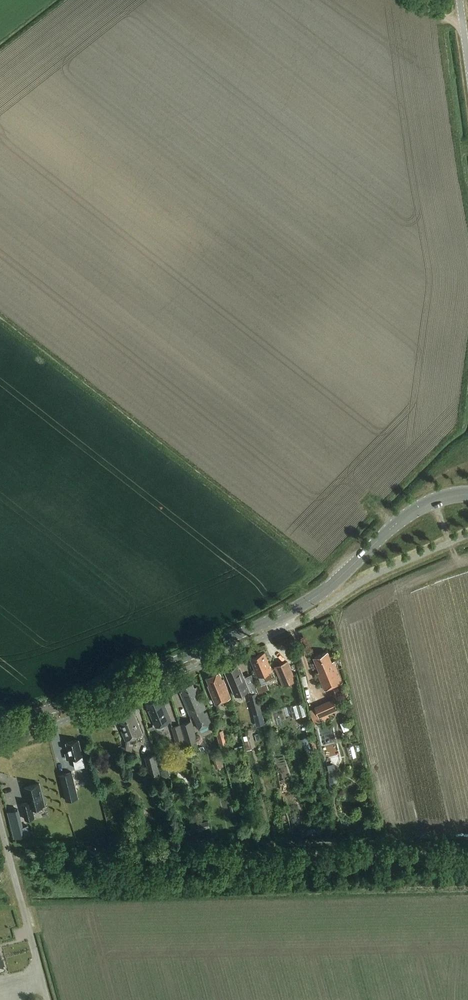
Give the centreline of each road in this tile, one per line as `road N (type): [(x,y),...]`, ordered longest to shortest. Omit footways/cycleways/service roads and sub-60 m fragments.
road 1 (tertiary): [(0,722),(103,692),(273,619),(341,579),(415,511),(462,496)]
road 2 (unclassified): [(0,826),(47,999)]

